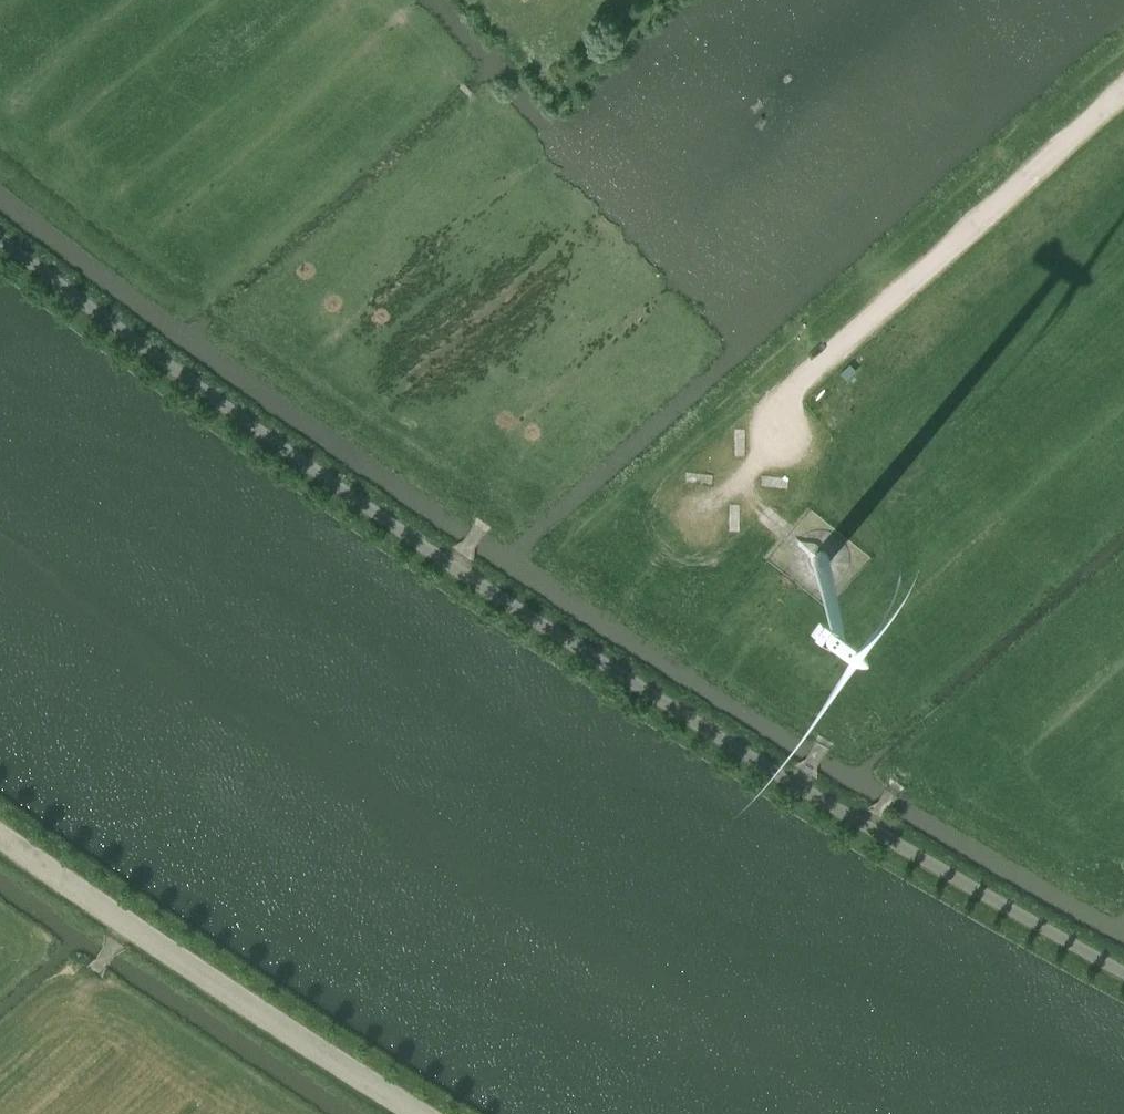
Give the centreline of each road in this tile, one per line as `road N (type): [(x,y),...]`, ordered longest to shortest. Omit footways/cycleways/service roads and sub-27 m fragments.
road 1 (track): [(721,496),(763,458),(798,380),(1123,94)]
road 2 (unclassified): [(406,1113),(168,960),(0,831)]

